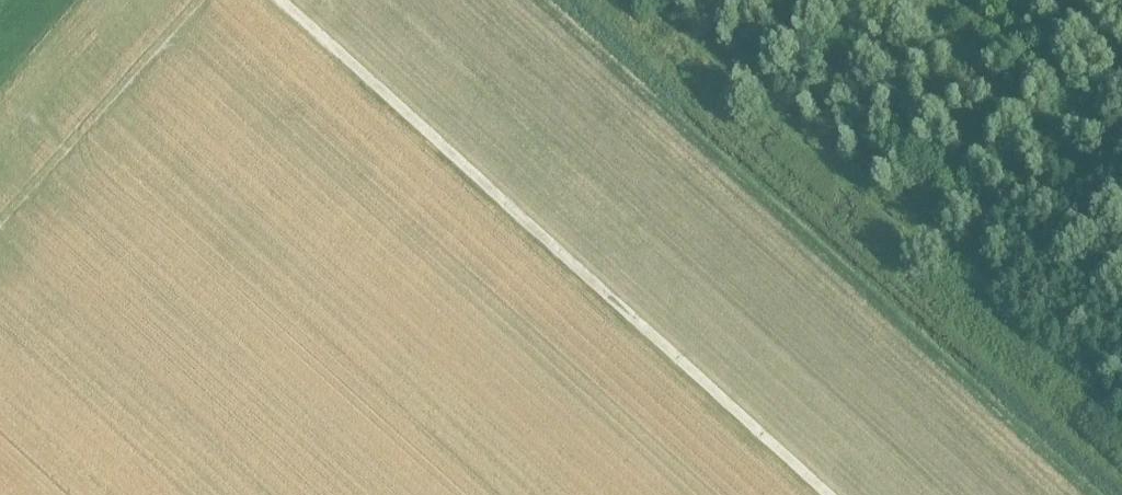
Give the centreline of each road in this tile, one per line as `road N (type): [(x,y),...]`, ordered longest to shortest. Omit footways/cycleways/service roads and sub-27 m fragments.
road 1 (track): [(283,0),(829,494)]

